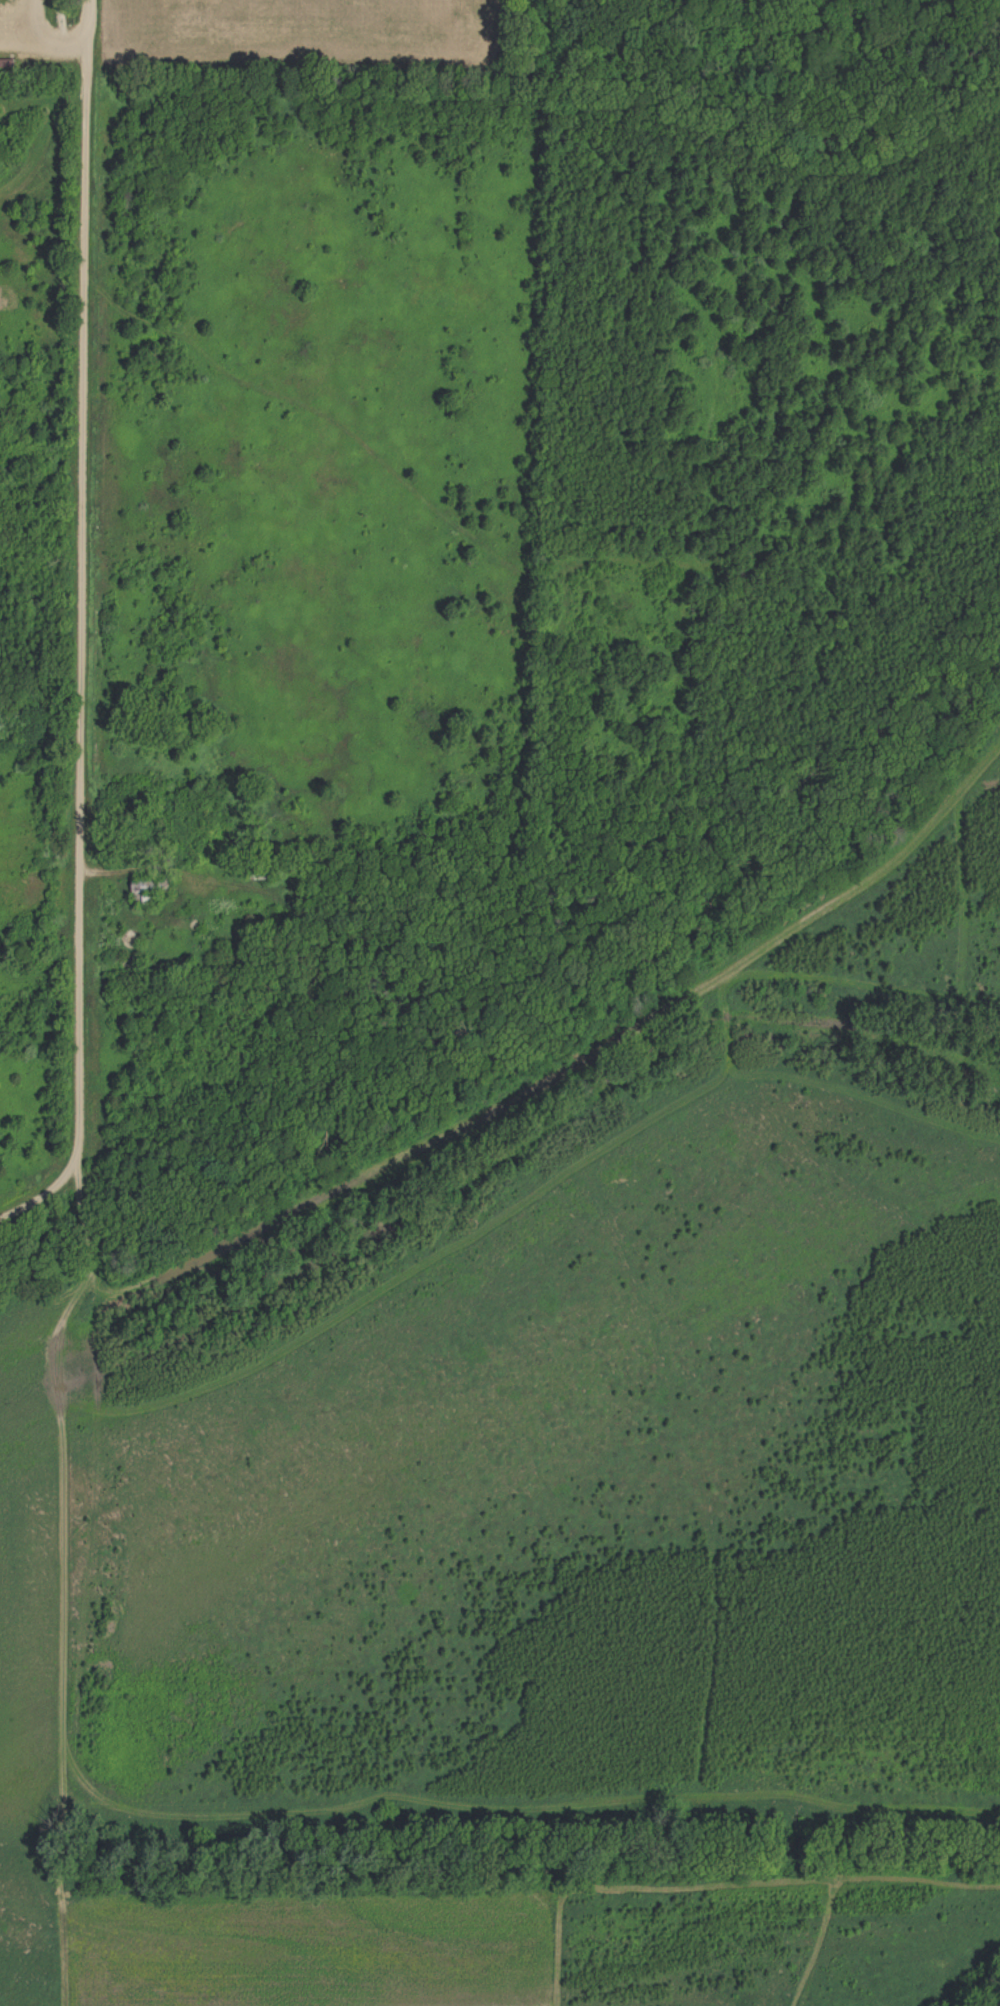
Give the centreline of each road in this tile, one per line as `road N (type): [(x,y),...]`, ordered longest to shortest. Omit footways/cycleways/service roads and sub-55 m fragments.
road 1 (residential): [(0,1211),(62,1182),(79,1149),(80,0)]

